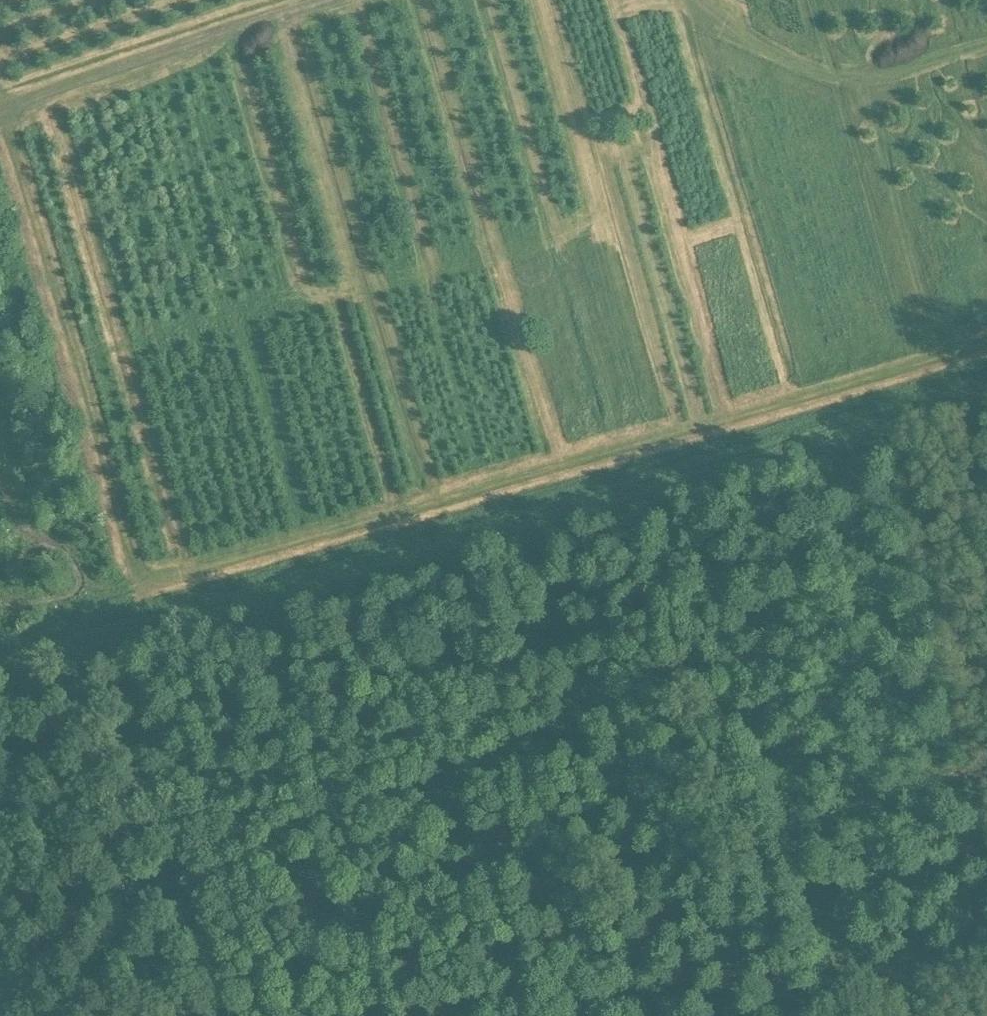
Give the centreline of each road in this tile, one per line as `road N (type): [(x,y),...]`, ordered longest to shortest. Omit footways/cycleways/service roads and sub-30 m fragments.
road 1 (track): [(325,0),(0,108)]
road 2 (track): [(986,44),(877,73),(821,75),(767,52),(702,0)]

